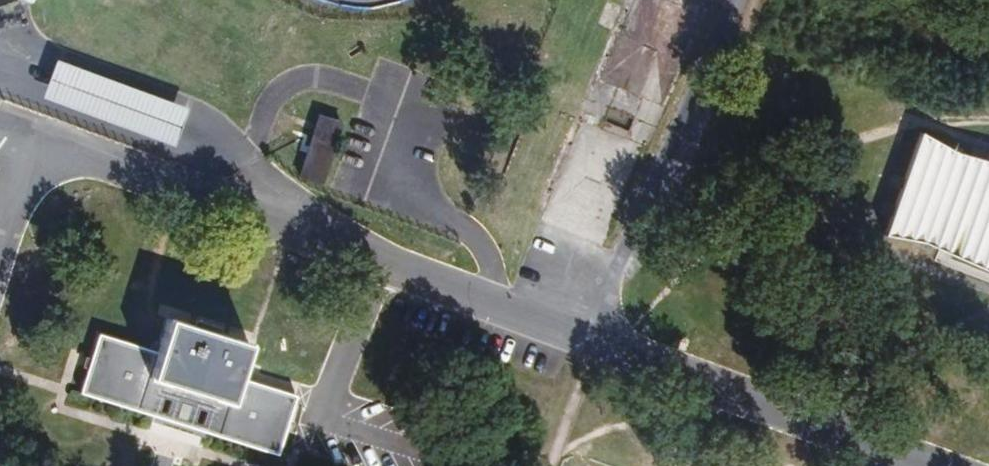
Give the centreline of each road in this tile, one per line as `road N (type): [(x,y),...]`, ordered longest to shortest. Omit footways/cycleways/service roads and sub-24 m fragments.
road 1 (unclassified): [(598,339),(933,465)]
road 2 (unclassified): [(598,339),(619,260),(727,15)]
road 3 (unclassified): [(292,227),(598,339)]
road 4 (unclassified): [(0,121),(292,227)]
road 5 (unclassified): [(292,227),(250,163),(191,135)]

